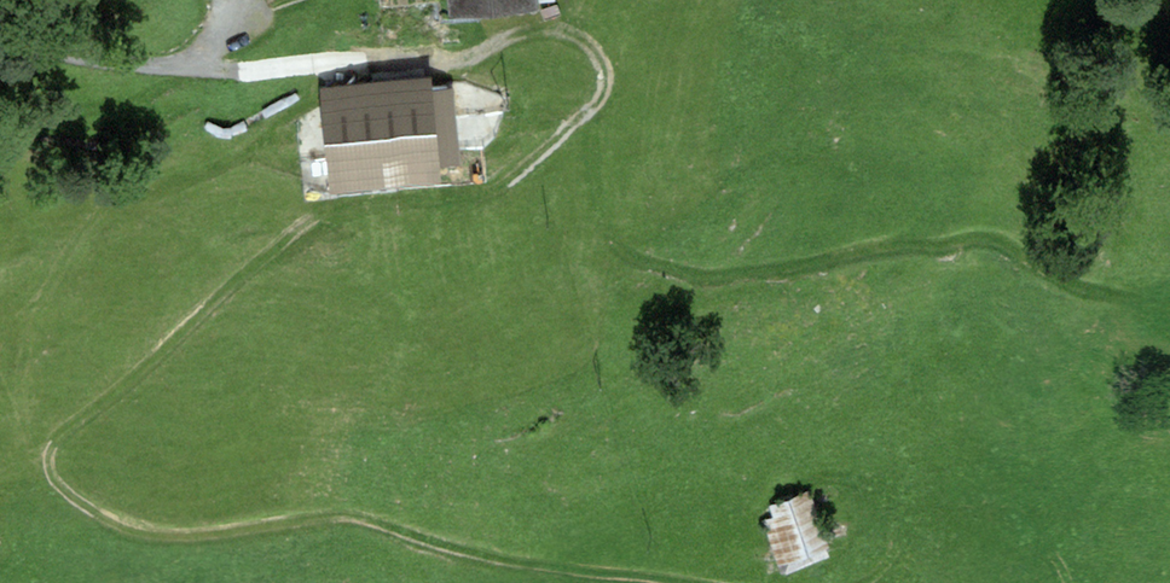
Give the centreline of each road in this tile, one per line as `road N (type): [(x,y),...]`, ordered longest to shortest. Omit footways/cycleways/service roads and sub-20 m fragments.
road 1 (track): [(524,33),(578,37),(601,59),(607,84),(592,109),(499,186),(468,198),(330,212),(304,224),(136,378),(55,440),(47,457),(51,477),(94,513),(158,537),(355,519),(512,565),(679,582)]
road 2 (track): [(546,150),(611,255),(727,274),(990,238),(1078,286),(1131,300)]
road 3 (track): [(524,33),(452,69),(366,60),(238,71),(0,48)]
road 4 (track): [(862,582),(904,545),(920,515),(964,498),(1023,520),(1063,564),(1068,582)]

